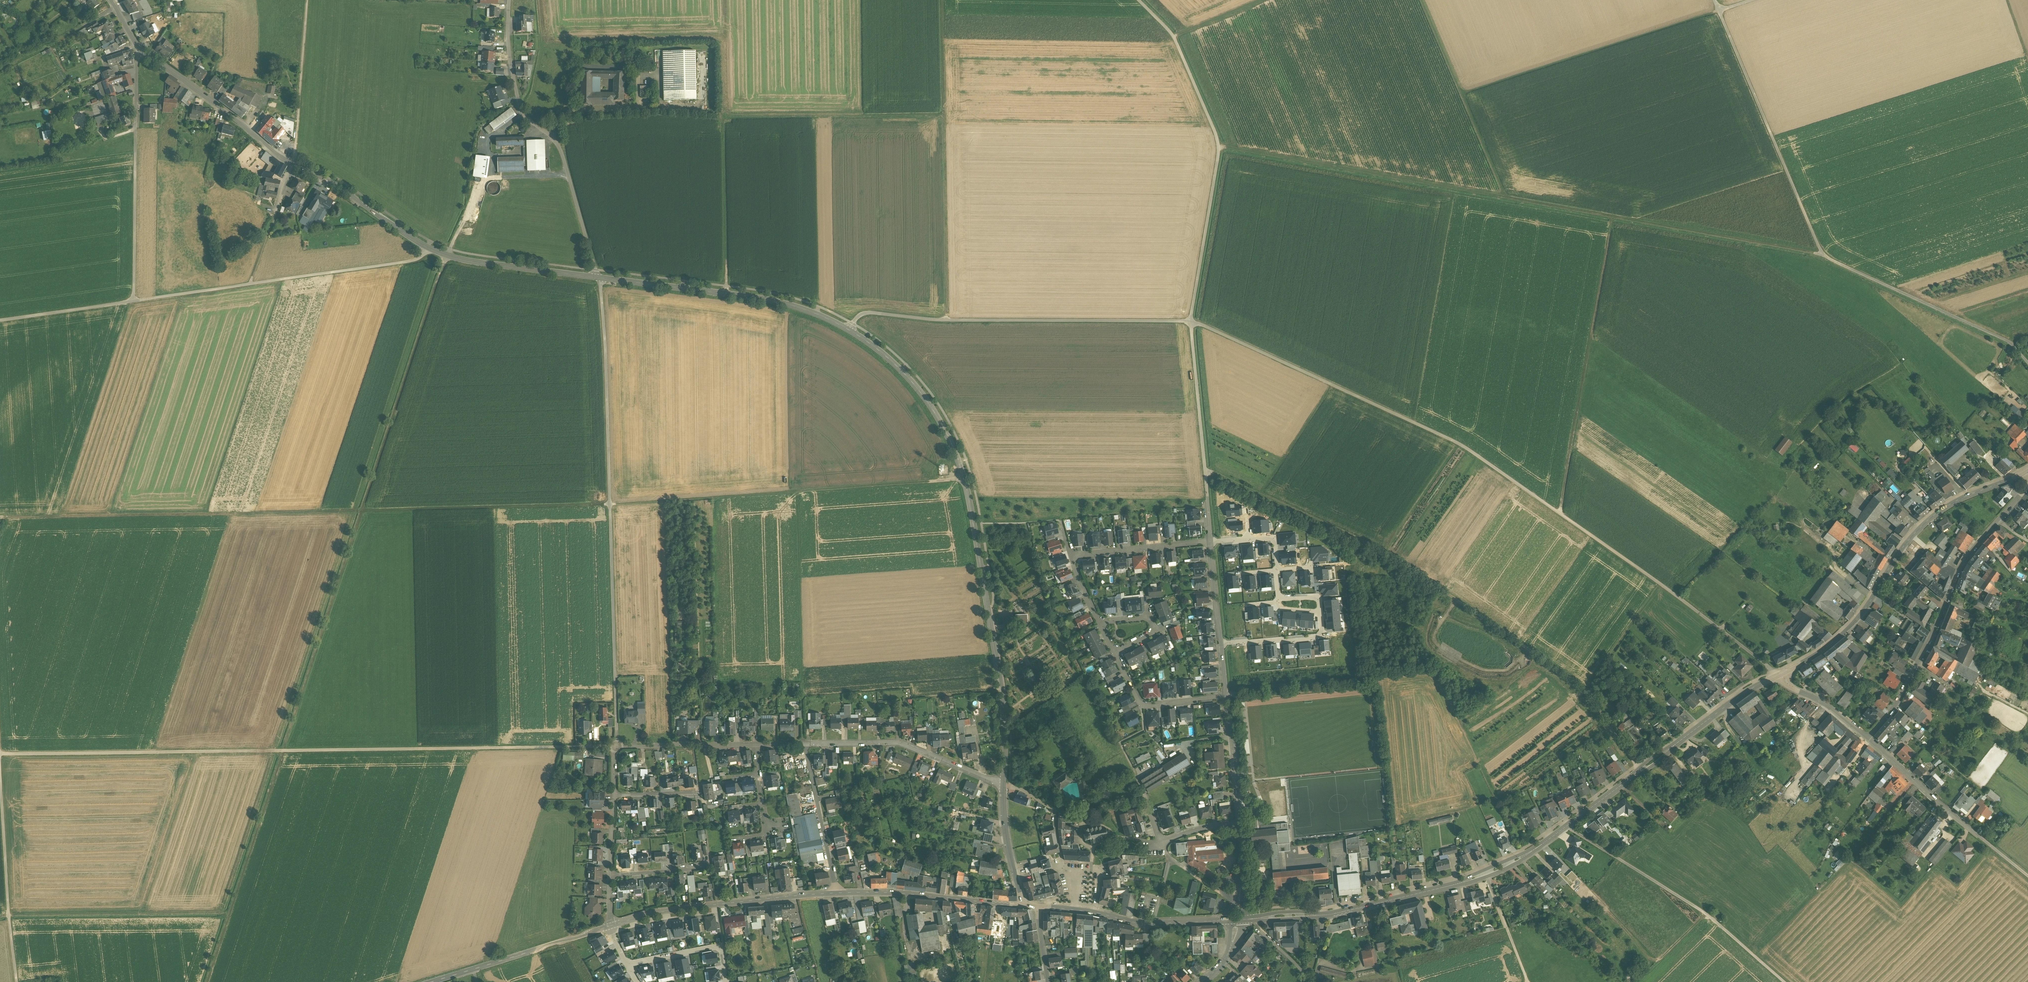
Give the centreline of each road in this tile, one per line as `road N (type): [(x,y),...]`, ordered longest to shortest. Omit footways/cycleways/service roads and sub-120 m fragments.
road 1 (track): [(964,479),(610,505),(0,519)]
road 2 (track): [(568,175),(479,180),(447,255),(228,914)]
road 3 (tertiary): [(599,278),(797,307),(848,330),(908,376),(941,422),(964,479),(1003,695),(1003,783)]
road 4 (track): [(1191,322),(1456,443),(1779,675)]
road 5 (track): [(1219,147),(1822,254)]
road 6 (track): [(565,747),(0,754)]
road 7 (track): [(1642,769),(1590,693),(1455,598),(1387,554),(1206,474)]
road 8 (tertiary): [(138,48),(279,156),(422,245),(464,260),(599,278)]
road 9 (track): [(1717,0),(1822,254),(2018,345),(2027,357)]
road 10 (track): [(0,321),(414,260),(428,248)]
road 11 (track): [(616,705),(599,278)]
road 12 (track): [(726,294),(726,121),(948,117)]
road 13 (track): [(848,330),(866,313),(1191,322)]
road 14 (track): [(1137,0),(1174,37),(1219,147),(1191,322)]
road 15 (secondary): [(2027,471),(1965,497),(1921,527),(1851,625),(1779,675)]
road 16 (track): [(947,320),(944,0)]
road 17 (secondary): [(1779,675),(1533,850)]
road 18 (residential): [(2027,484),(1968,553),(1901,699),(1869,738)]
road 19 (track): [(1559,513),(1613,217)]
road 20 (residential): [(509,0),(518,97),(524,114),(559,146),(599,278)]
road 21 (track): [(0,917),(228,914),(207,981)]
road 22 (track): [(1466,96),(1722,13)]
road 23 (track): [(1784,981),(1707,914),(1567,826)]
road 24 (track): [(806,745),(802,493)]
road 25 (secondary): [(837,894),(717,904),(610,926)]
road 26 (track): [(1227,697),(1440,677)]
road 27 (track): [(1506,197),(1426,0)]
road 28 (residential): [(806,745),(900,743),(1003,783)]
road 29 (track): [(0,779),(17,981)]
road 30 (secondary): [(1238,920),(1142,923),(1039,907)]
road 31 (secondary): [(610,926),(430,981)]
road 32 (secondary): [(1024,906),(837,894)]
road 33 (track): [(1191,322),(1208,505)]
road 34 (track): [(136,129),(133,301)]
road 35 (residential): [(1869,738),(1993,848)]
road 36 (track): [(307,0),(292,163)]
road 37 (residential): [(837,894),(806,745)]
road 38 (secondary): [(1462,882),(1321,915)]
road 39 (residential): [(1227,697),(1141,707),(1115,655)]
road 40 (residential): [(1070,557),(1212,542)]
road 41 (residential): [(617,746),(758,745)]
road 42 (track): [(0,70),(115,7)]
road 43 (residential): [(727,981),(721,946),(629,965)]
road 44 (track): [(1658,583),(1590,693)]
road 45 (residential): [(1241,823),(1227,697)]
road 46 (tertiary): [(1003,783),(1007,847),(1024,906)]

